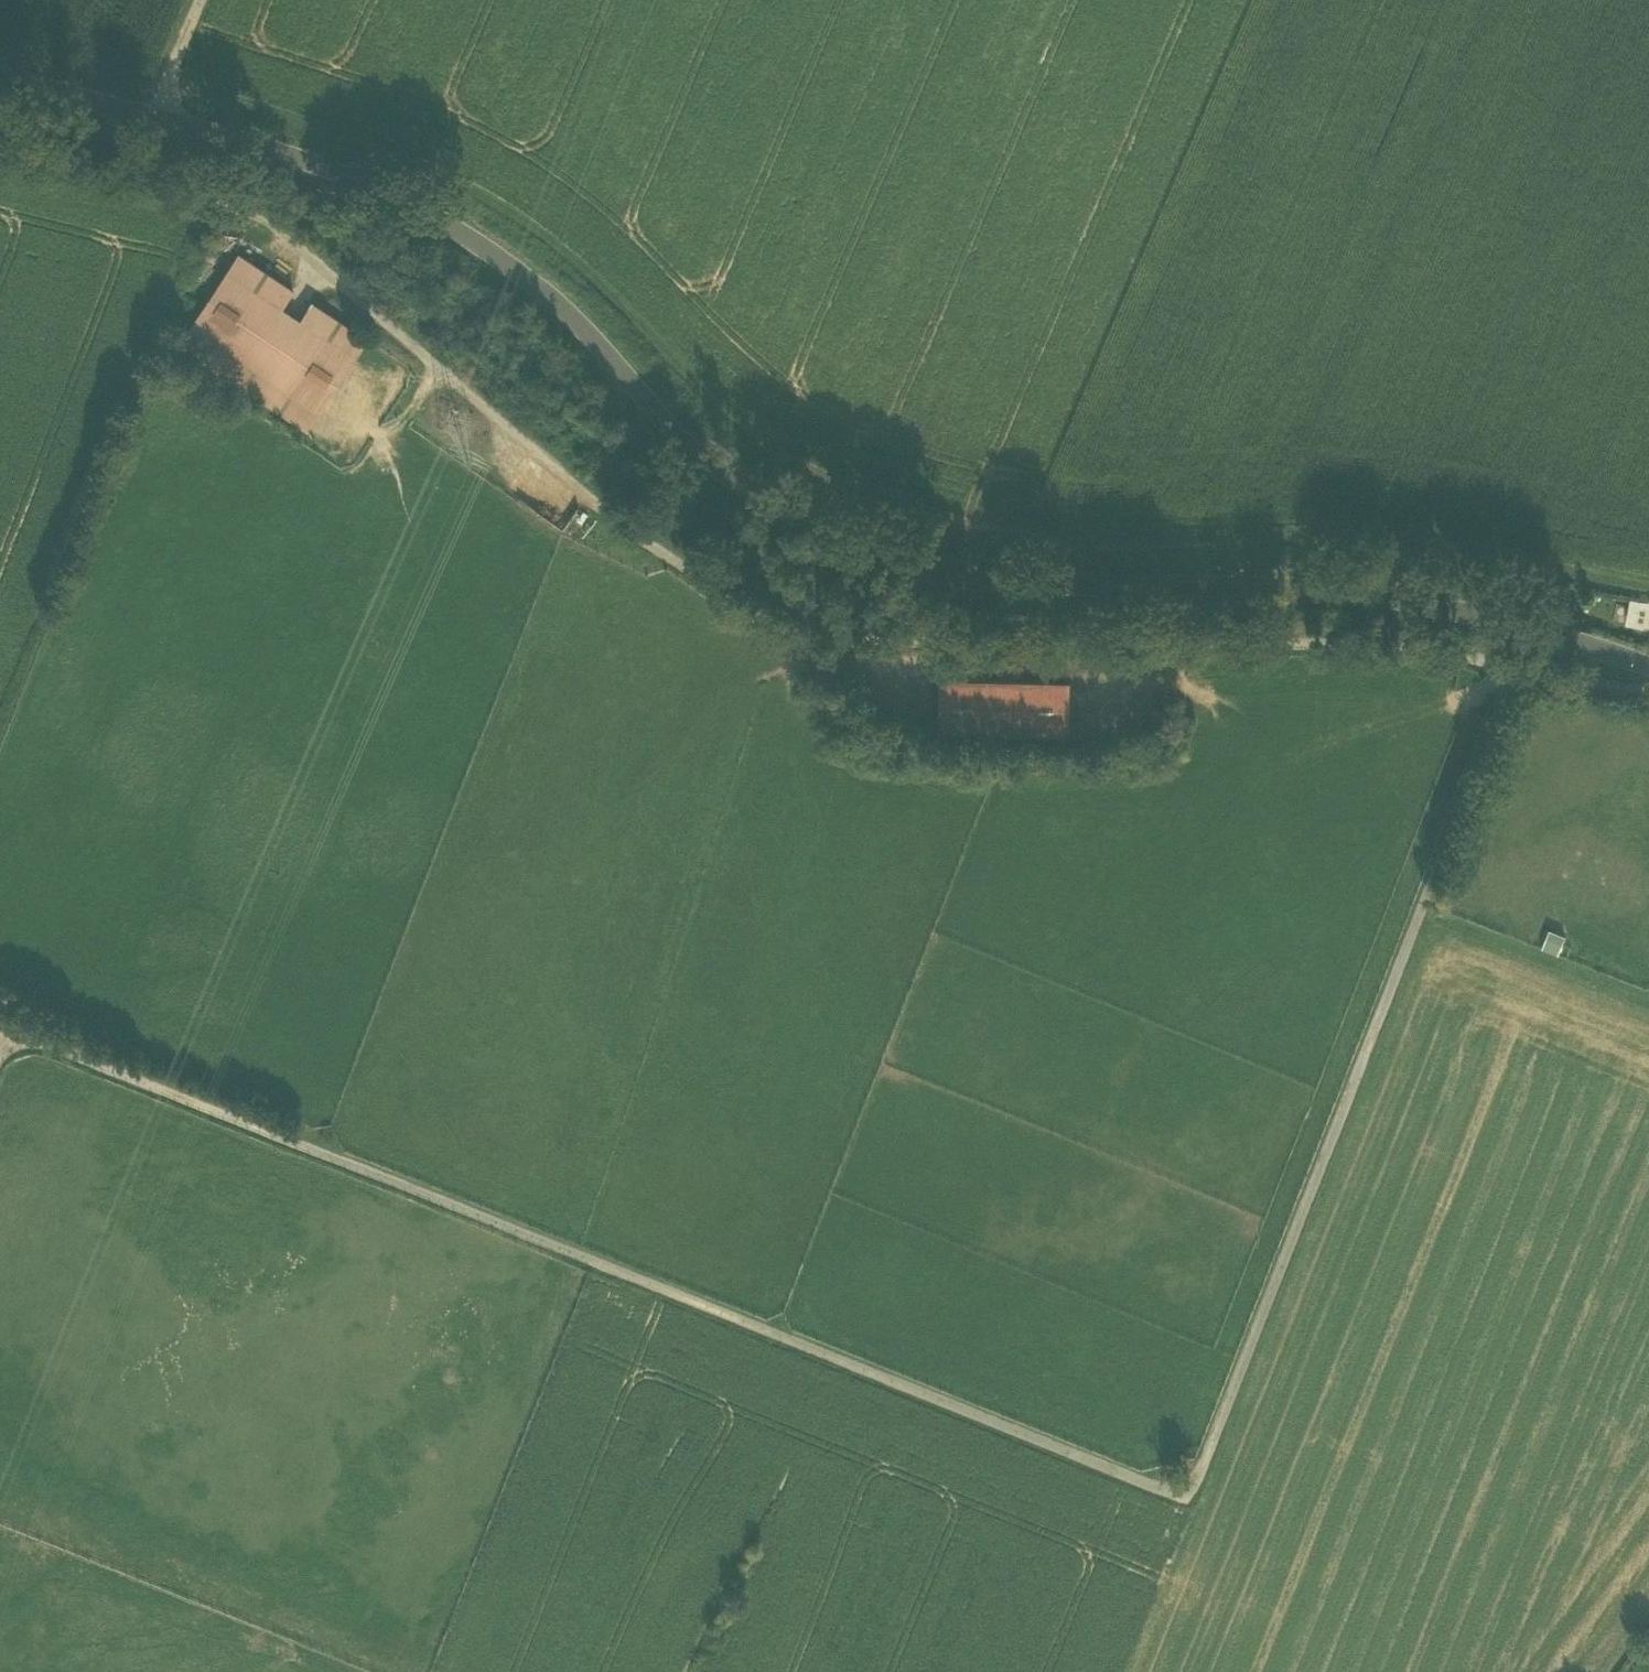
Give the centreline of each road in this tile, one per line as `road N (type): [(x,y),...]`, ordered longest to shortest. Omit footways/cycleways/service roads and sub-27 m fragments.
road 1 (track): [(8,1028),(1185,1494),(1515,672)]
road 2 (tertiary): [(1648,673),(1544,632),(1309,589),(1033,592),(932,579),(828,538),(737,477),(638,394),(550,304),(439,225),(305,167),(0,84)]
road 3 (track): [(1648,590),(1318,539),(1013,541),(945,533),(873,510),(760,448),(552,247),(468,188),(386,151),(167,88)]
road 4 (track): [(1648,694),(1415,650),(765,642),(263,220)]
road 5 (track): [(165,126),(167,88),(204,0)]

